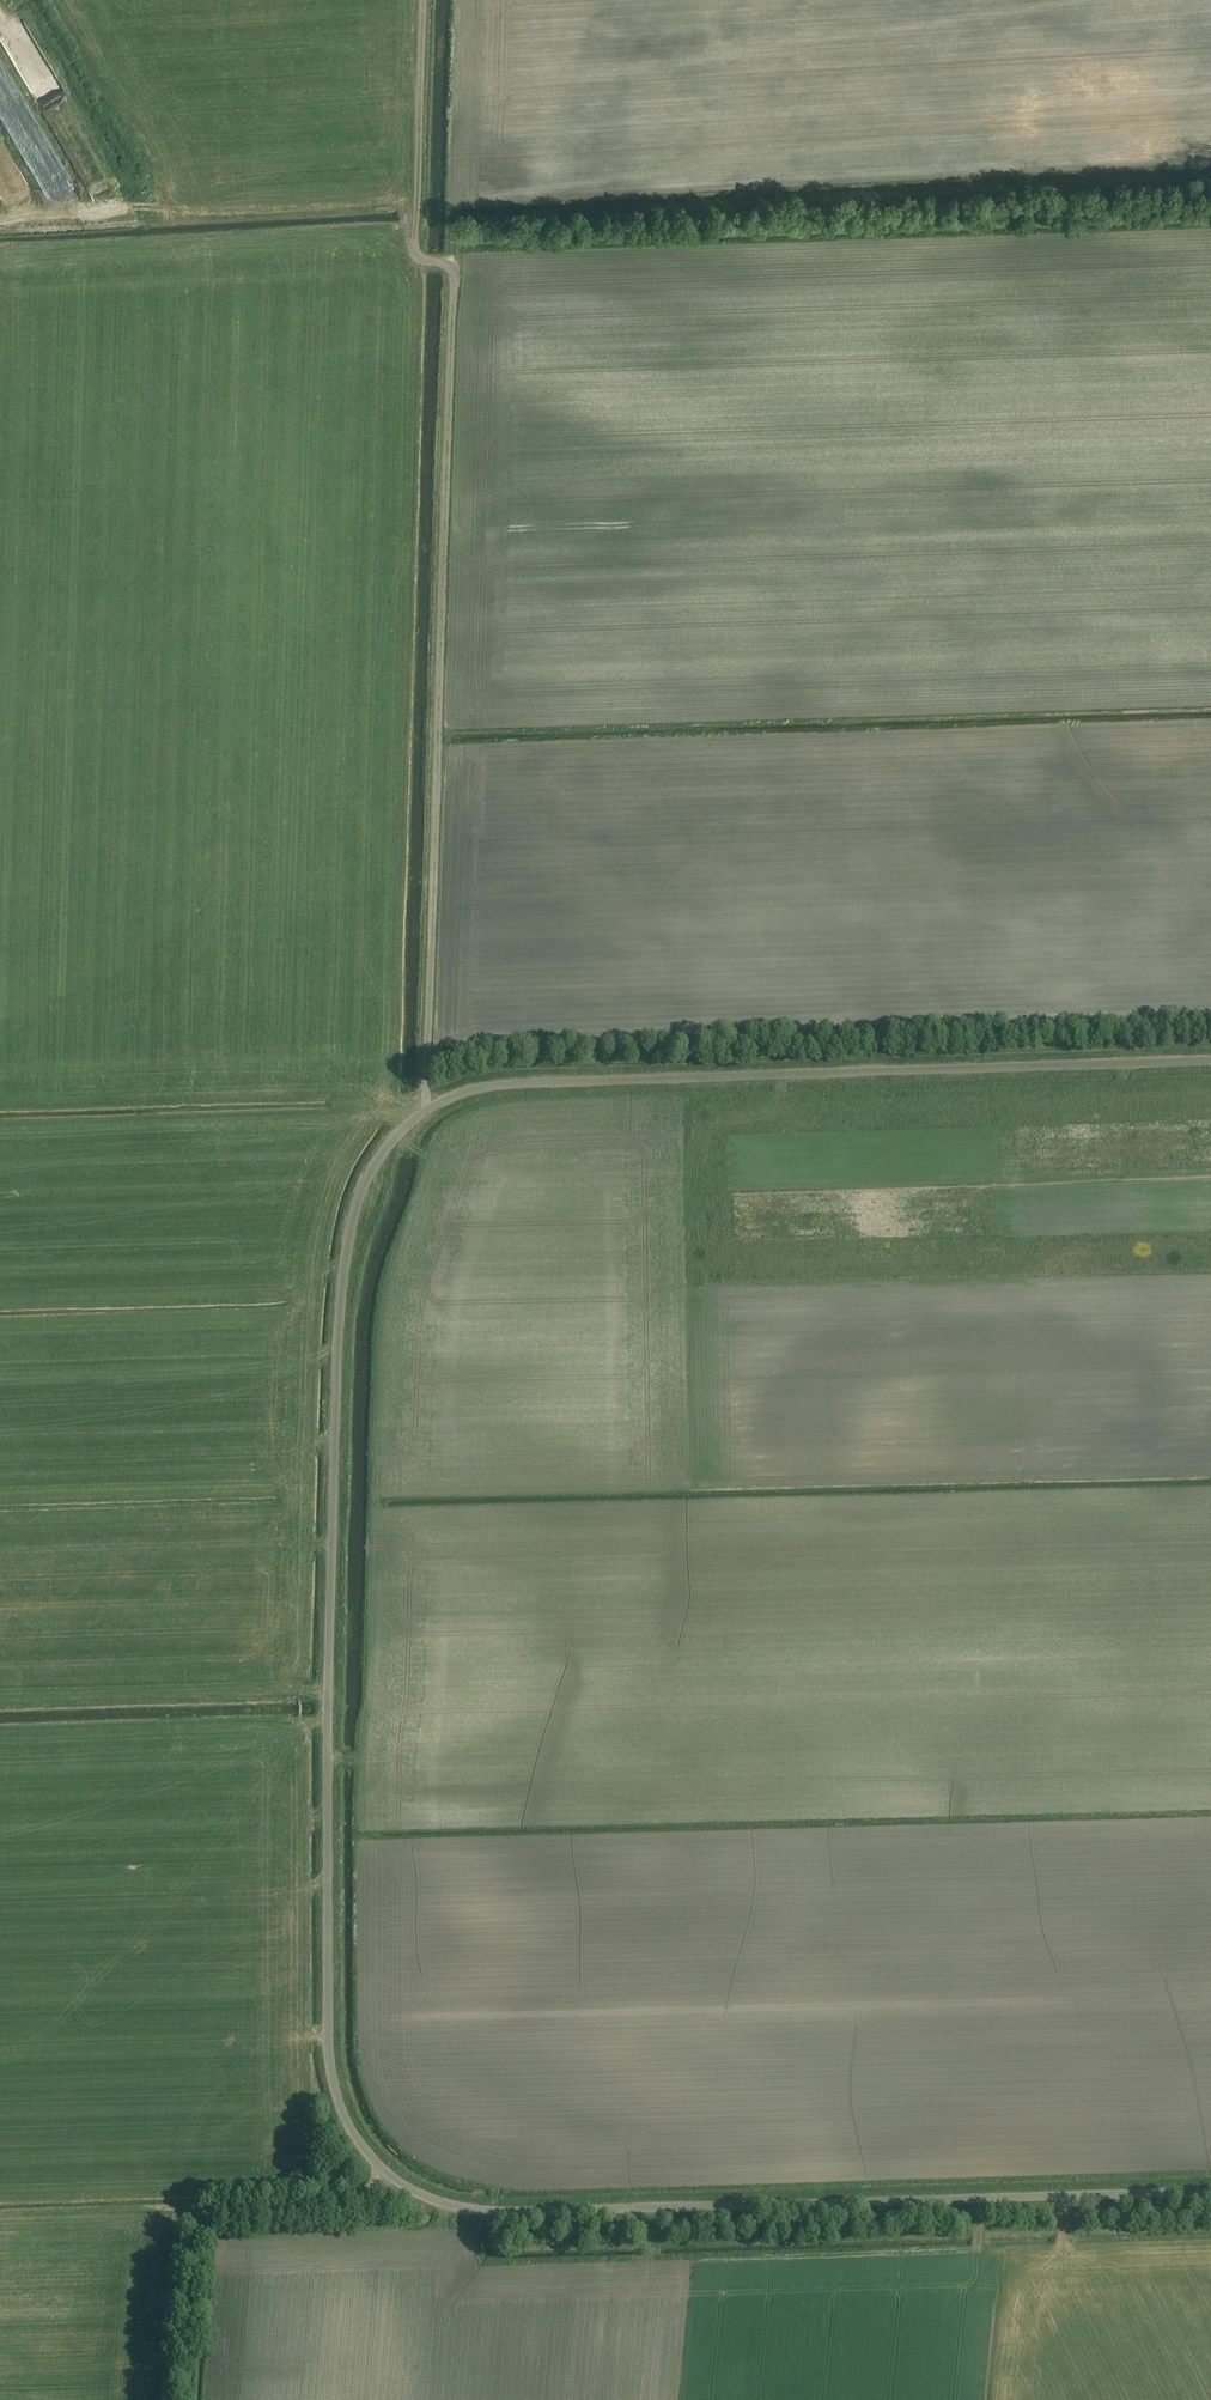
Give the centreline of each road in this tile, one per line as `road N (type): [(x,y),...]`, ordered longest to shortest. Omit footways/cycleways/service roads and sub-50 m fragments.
road 1 (unclassified): [(1210,2192),(485,2212),(407,2188),(374,2163),(339,2103),(328,2013),(338,1329),(357,1203),(377,1158),(406,1126),(461,1093),(506,1083),(1210,1060)]
road 2 (track): [(421,1113),(452,265),(422,261),(417,252),(425,0)]
road 3 (track): [(374,2163),(372,2182),(354,2201),(204,2222),(184,2399)]

